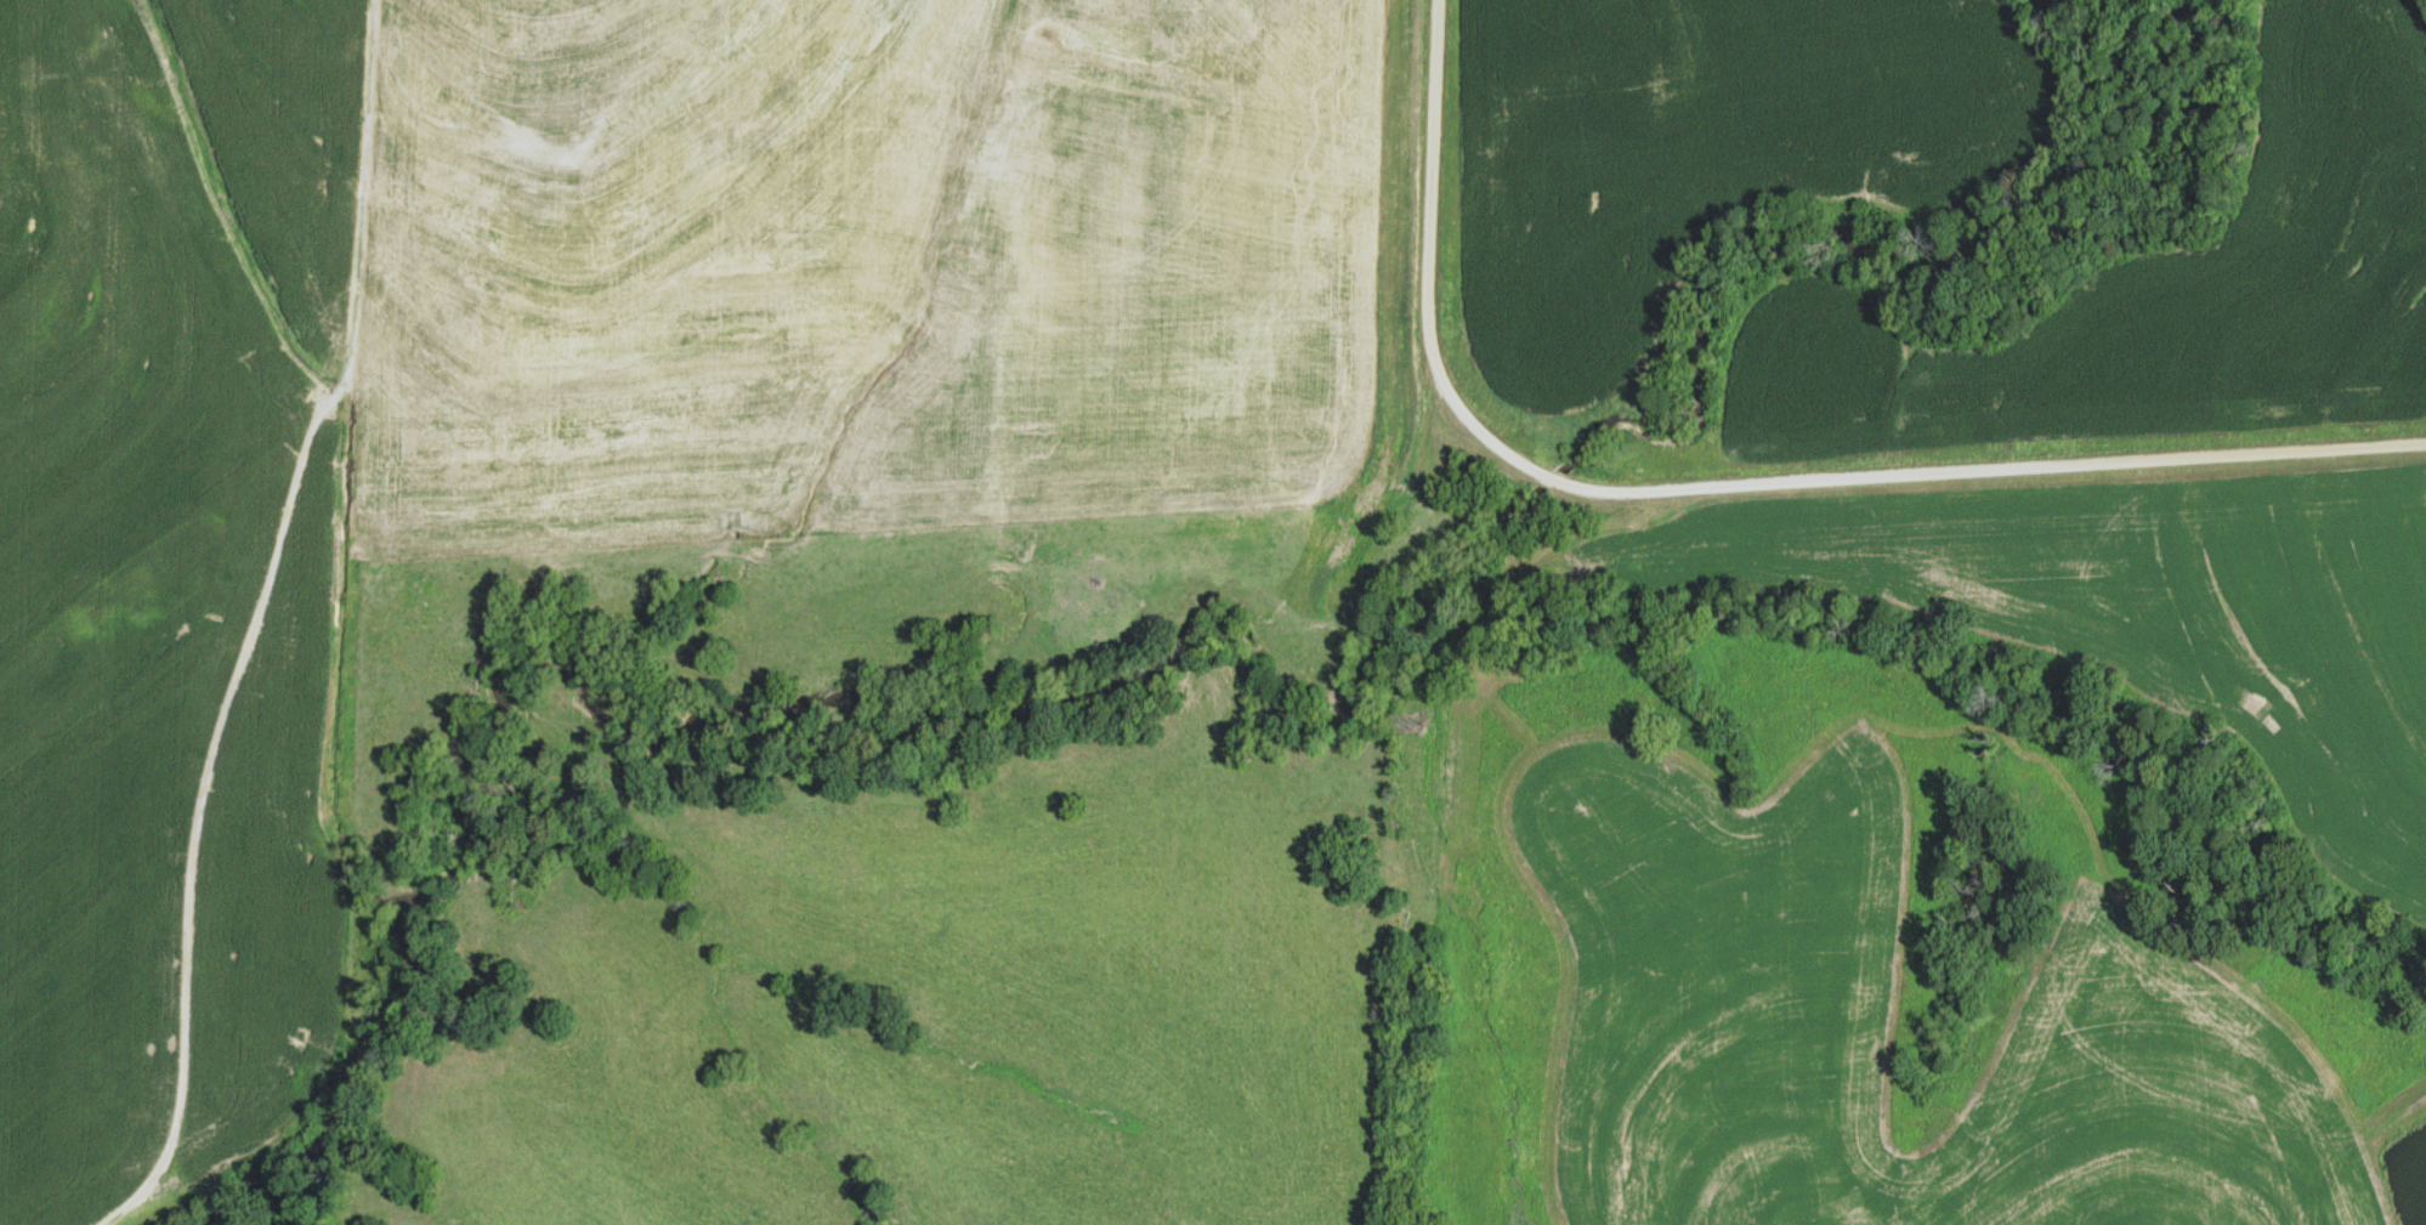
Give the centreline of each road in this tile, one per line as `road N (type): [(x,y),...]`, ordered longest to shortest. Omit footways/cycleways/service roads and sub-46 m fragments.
road 1 (residential): [(1438,0),(1425,329),(1433,365),(1480,426),(1554,477),(1627,490),(2425,440)]

